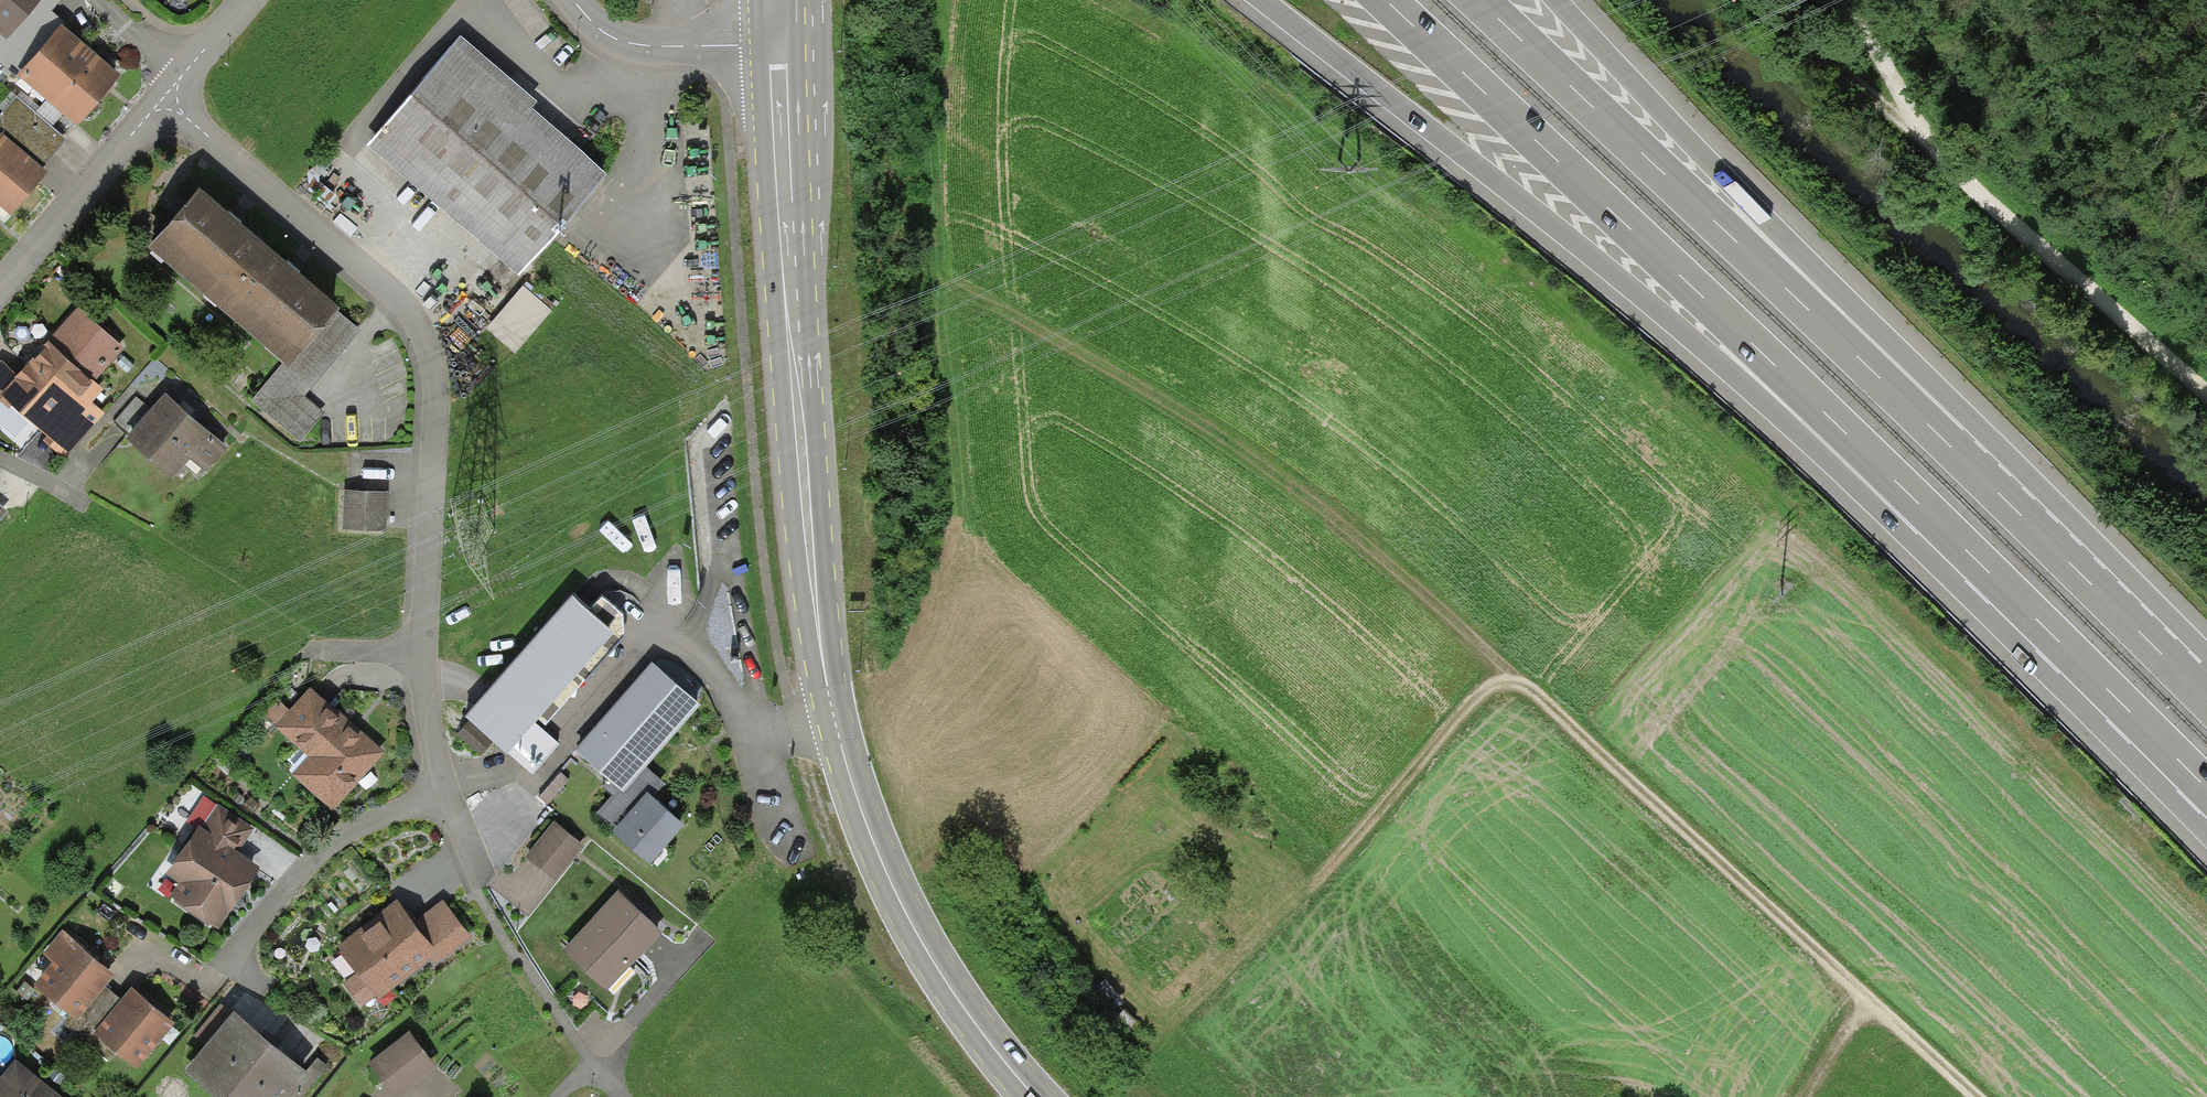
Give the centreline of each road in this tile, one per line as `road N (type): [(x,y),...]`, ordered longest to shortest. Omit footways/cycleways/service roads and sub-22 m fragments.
road 1 (secondary): [(779,44),(788,296),(818,633),(836,728),(916,931),(1037,1096)]
road 2 (track): [(1311,885),(1480,697),(1510,679),(1298,487),(1003,308)]
road 3 (motorway): [(1259,0),(1927,516)]
road 4 (residential): [(163,98),(332,243),(417,332),(433,381),(420,689),(438,790)]
road 5 (motorway): [(1382,0),(1927,516)]
road 6 (motorway): [(1951,442),(1479,0)]
road 7 (track): [(1510,679),(1967,1096)]
road 8 (motorway): [(1951,442),(1555,0)]
road 9 (track): [(1832,0),(1932,158),(2206,395)]
road 10 (motorway): [(1927,516),(2206,790)]
road 11 (motorway): [(2206,697),(1951,442)]
road 12 (residential): [(438,790),(344,836),(294,879),(198,987)]
road 13 (residential): [(0,288),(163,98)]
road 14 (track): [(1932,158),(1759,0)]
road 15 (residential): [(569,0),(623,42),(779,44)]

